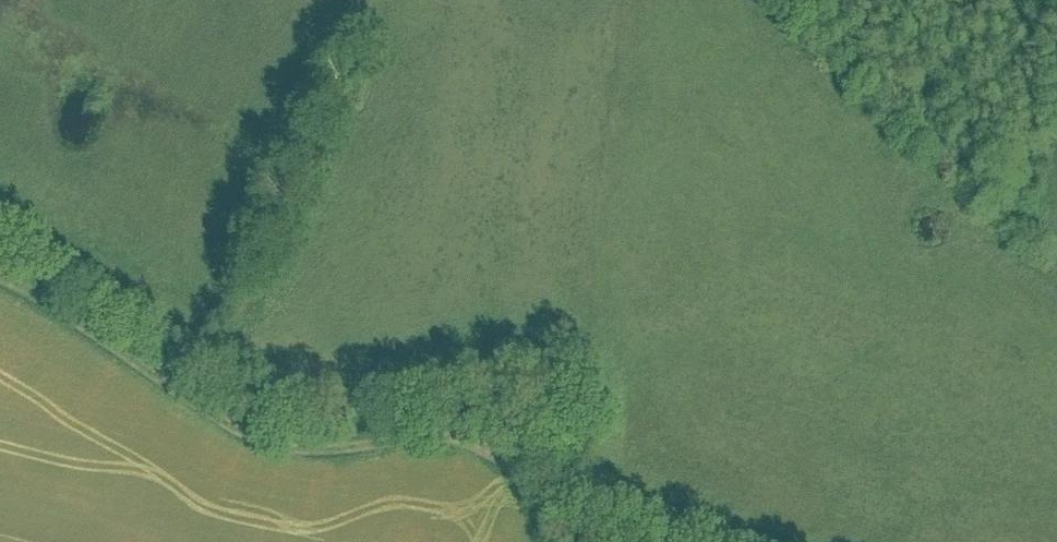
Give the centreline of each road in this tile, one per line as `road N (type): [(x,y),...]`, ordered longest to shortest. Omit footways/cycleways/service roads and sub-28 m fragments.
road 1 (track): [(0,280),(249,440),(332,453),(436,435),(474,441),(533,494),(563,541)]

